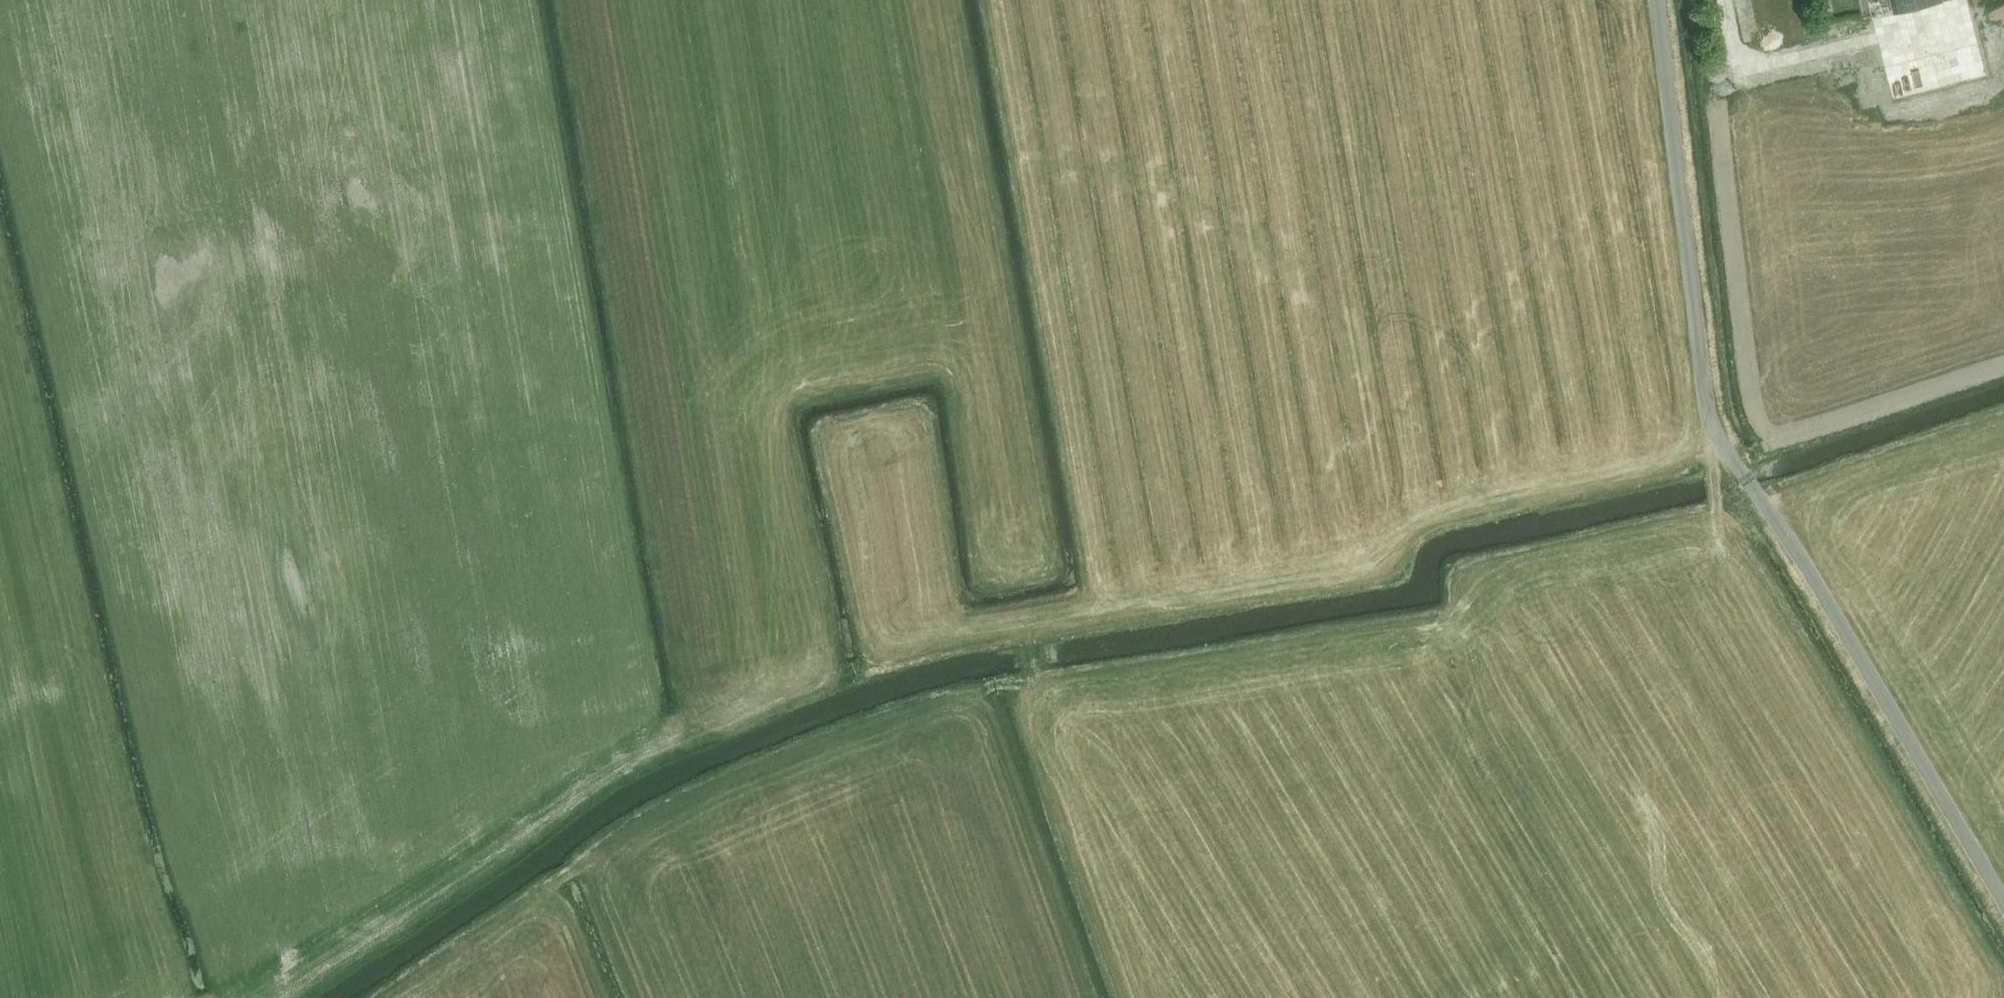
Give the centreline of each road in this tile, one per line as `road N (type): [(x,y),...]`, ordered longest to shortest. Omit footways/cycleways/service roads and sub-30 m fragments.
road 1 (track): [(1961,0),(1964,12),(1948,32),(1769,64),(1734,44),(1726,0)]

